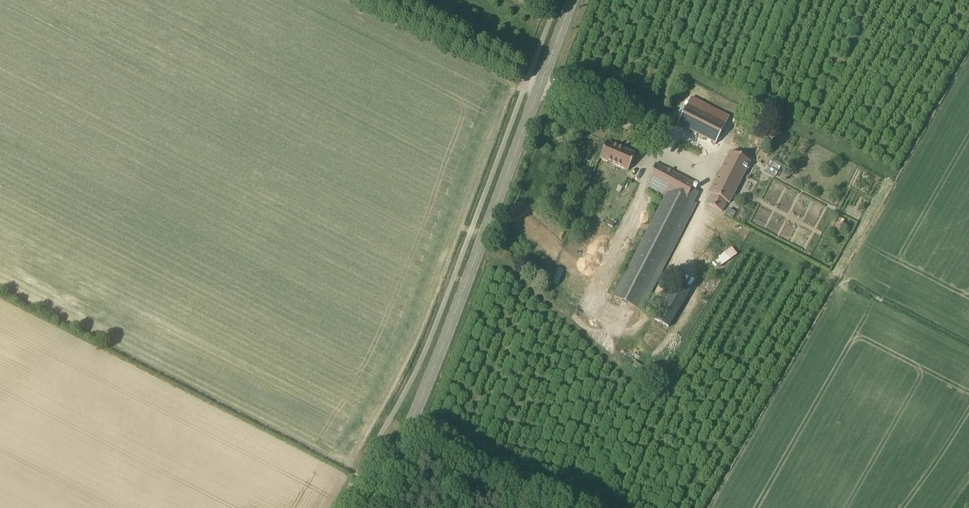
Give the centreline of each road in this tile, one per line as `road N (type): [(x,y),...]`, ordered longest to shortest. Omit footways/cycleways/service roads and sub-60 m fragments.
road 1 (tertiary): [(371,507),(487,259),(580,0)]
road 2 (track): [(562,507),(464,453),(466,439),(454,428),(413,421)]
road 3 (track): [(367,0),(528,78)]

